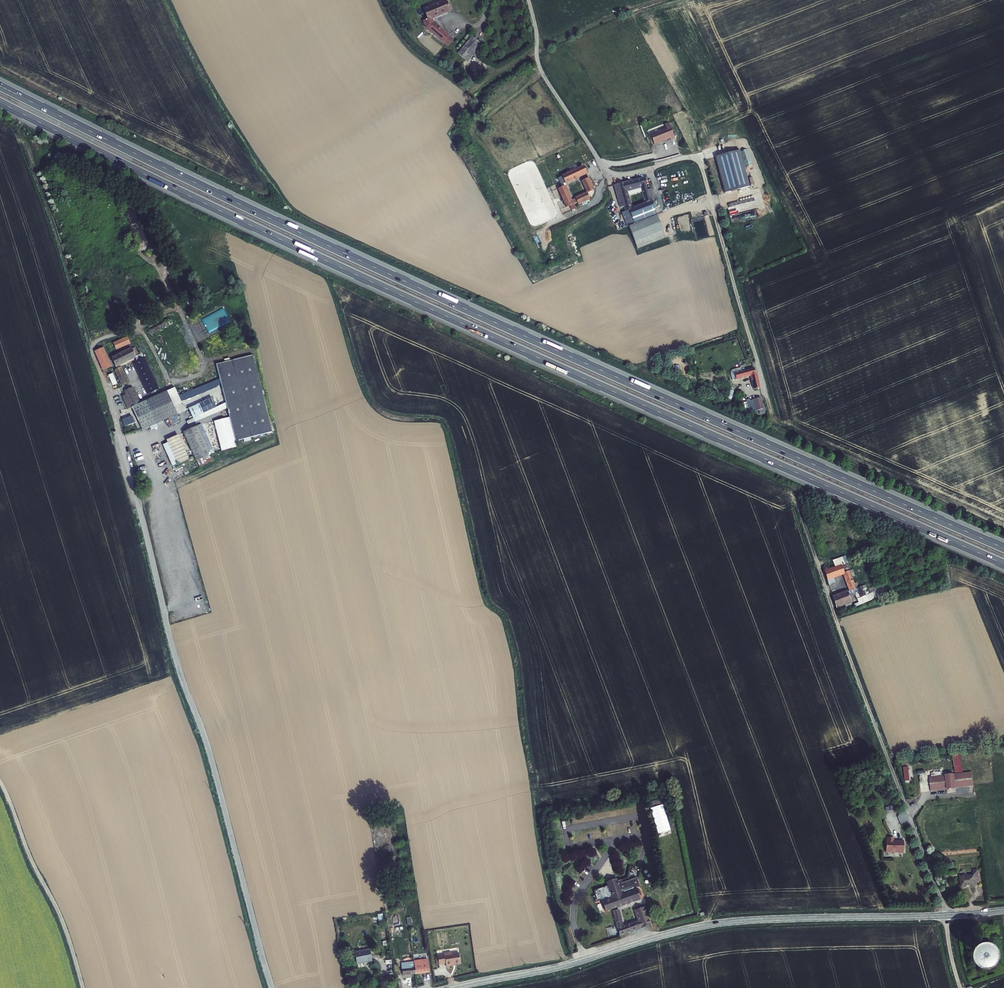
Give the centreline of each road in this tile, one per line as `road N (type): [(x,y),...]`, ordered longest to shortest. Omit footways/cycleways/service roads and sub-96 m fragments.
road 1 (motorway): [(1003,548),(420,288),(0,86)]
road 2 (motorway): [(0,102),(401,295),(1003,564)]
road 3 (unclassified): [(272,987),(211,758),(173,650),(113,408)]
road 4 (unclassified): [(528,0),(539,67),(606,169),(626,174),(686,157),(701,164),(771,413)]
road 5 (secondary): [(452,987),(722,923),(946,915)]
road 6 (unclassified): [(946,915),(797,504)]
road 7 (unclassified): [(83,987),(0,781)]

